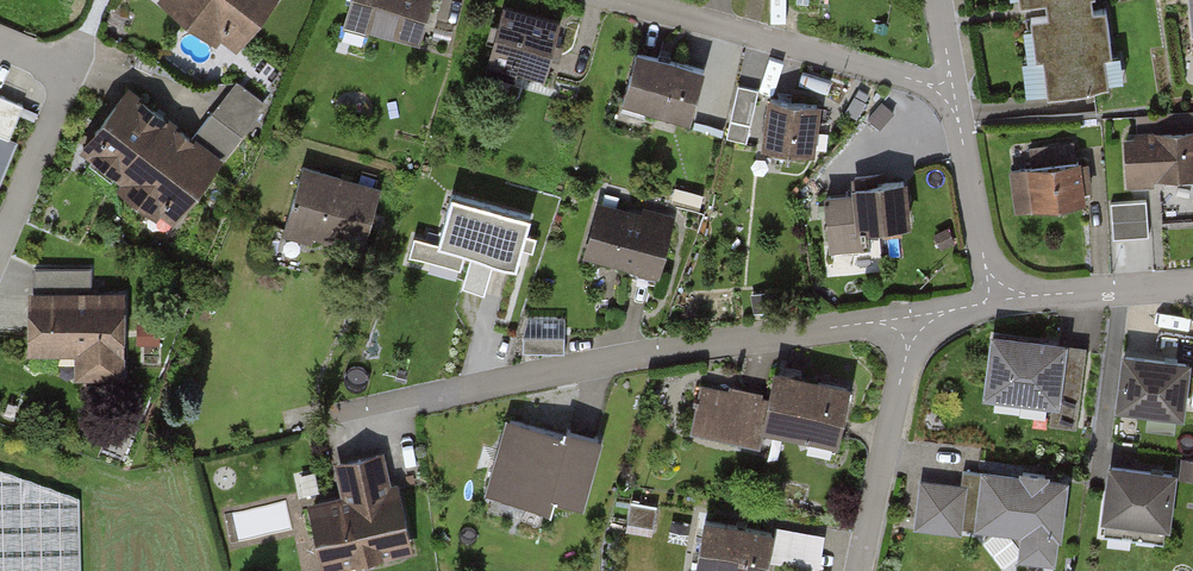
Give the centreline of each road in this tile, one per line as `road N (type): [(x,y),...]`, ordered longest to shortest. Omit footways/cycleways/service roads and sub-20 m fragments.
road 1 (residential): [(356,412),(873,321),(910,326)]
road 2 (residential): [(947,92),(630,0)]
road 3 (residential): [(0,38),(75,68),(0,251)]
road 4 (residential): [(861,570),(910,326)]
road 5 (residential): [(947,92),(999,294)]
road 6 (residential): [(999,294),(1192,283)]

